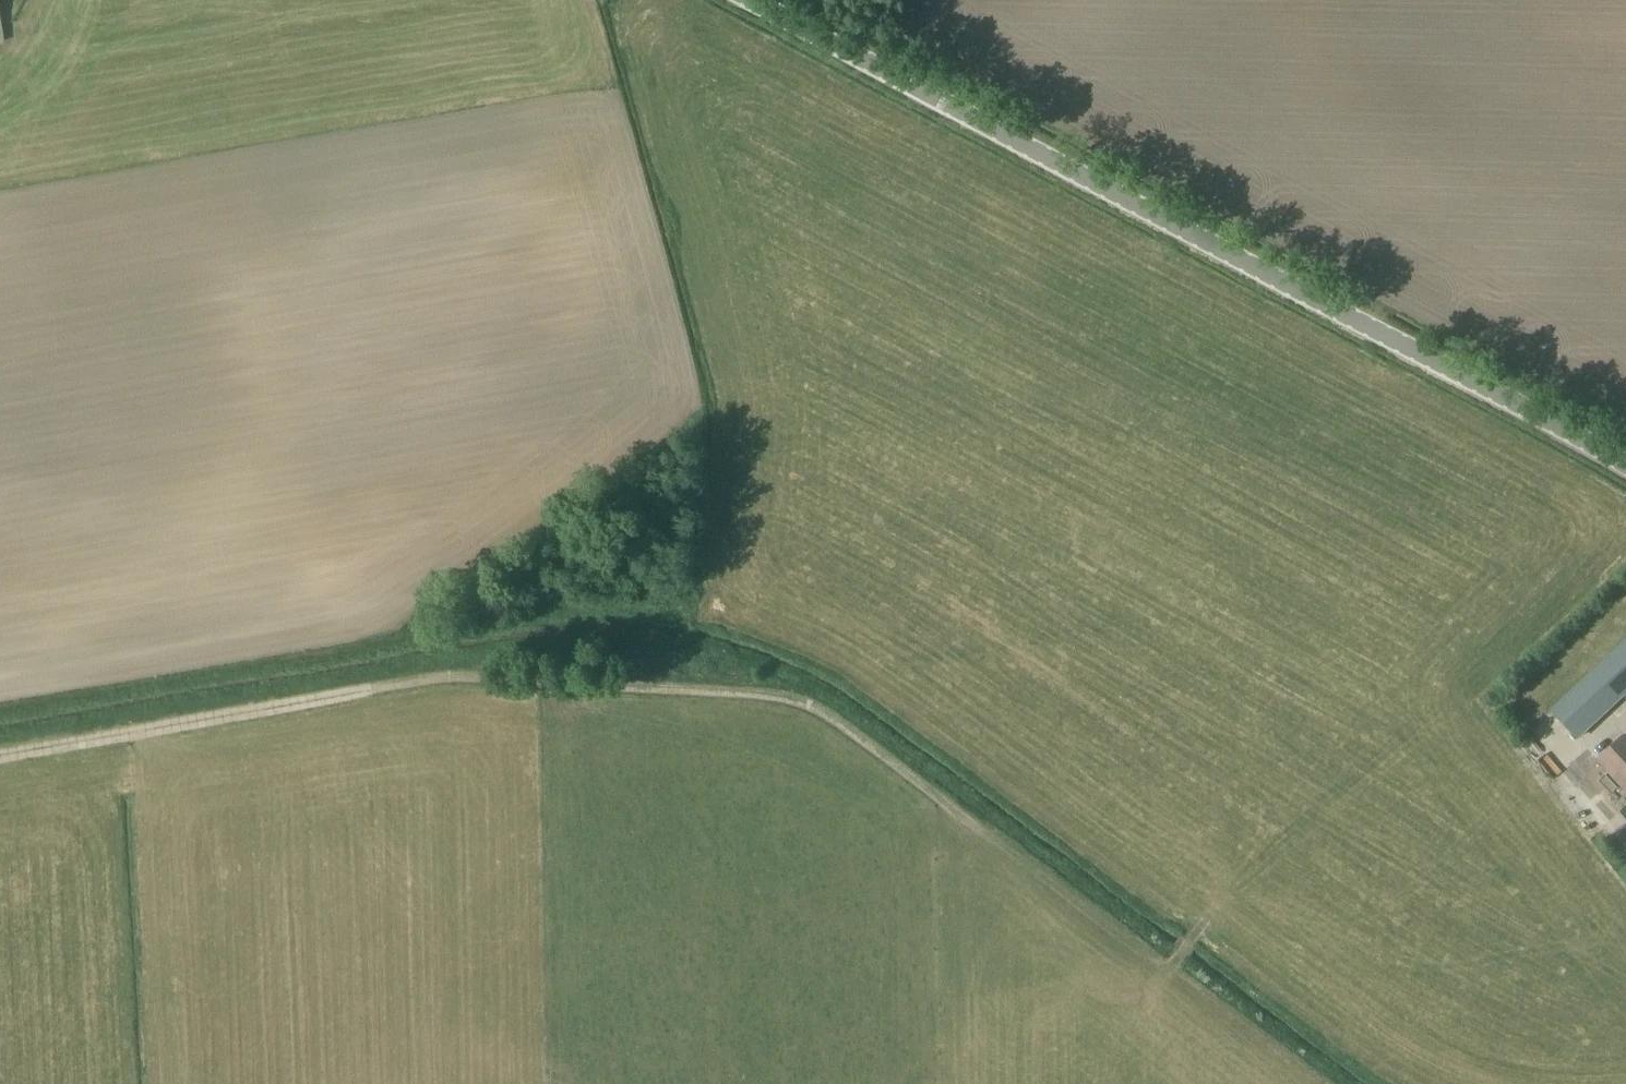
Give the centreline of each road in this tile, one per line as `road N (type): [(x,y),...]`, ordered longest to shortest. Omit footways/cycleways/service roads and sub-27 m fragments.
road 1 (tertiary): [(1625,463),(743,0)]

